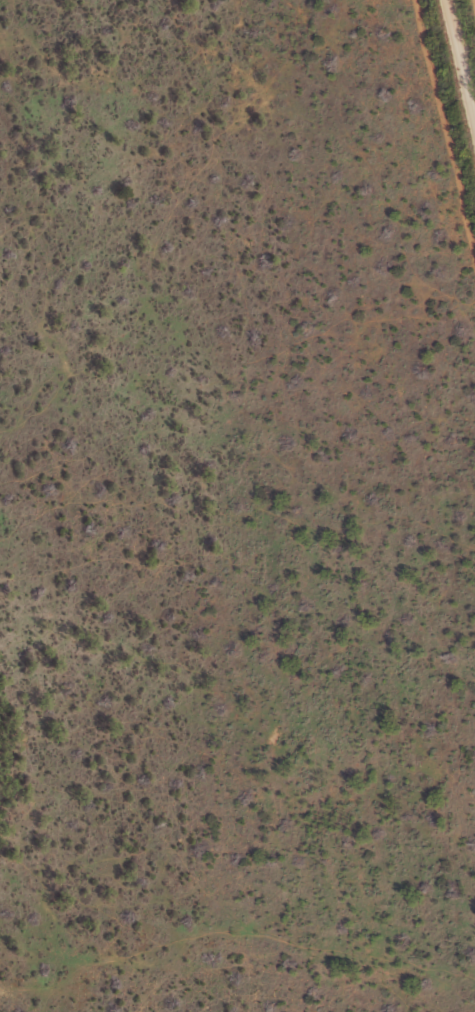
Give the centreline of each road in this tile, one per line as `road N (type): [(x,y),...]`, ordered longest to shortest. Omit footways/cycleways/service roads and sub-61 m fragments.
road 1 (residential): [(474,961),(36,914),(0,896)]
road 2 (residential): [(474,148),(444,0)]

